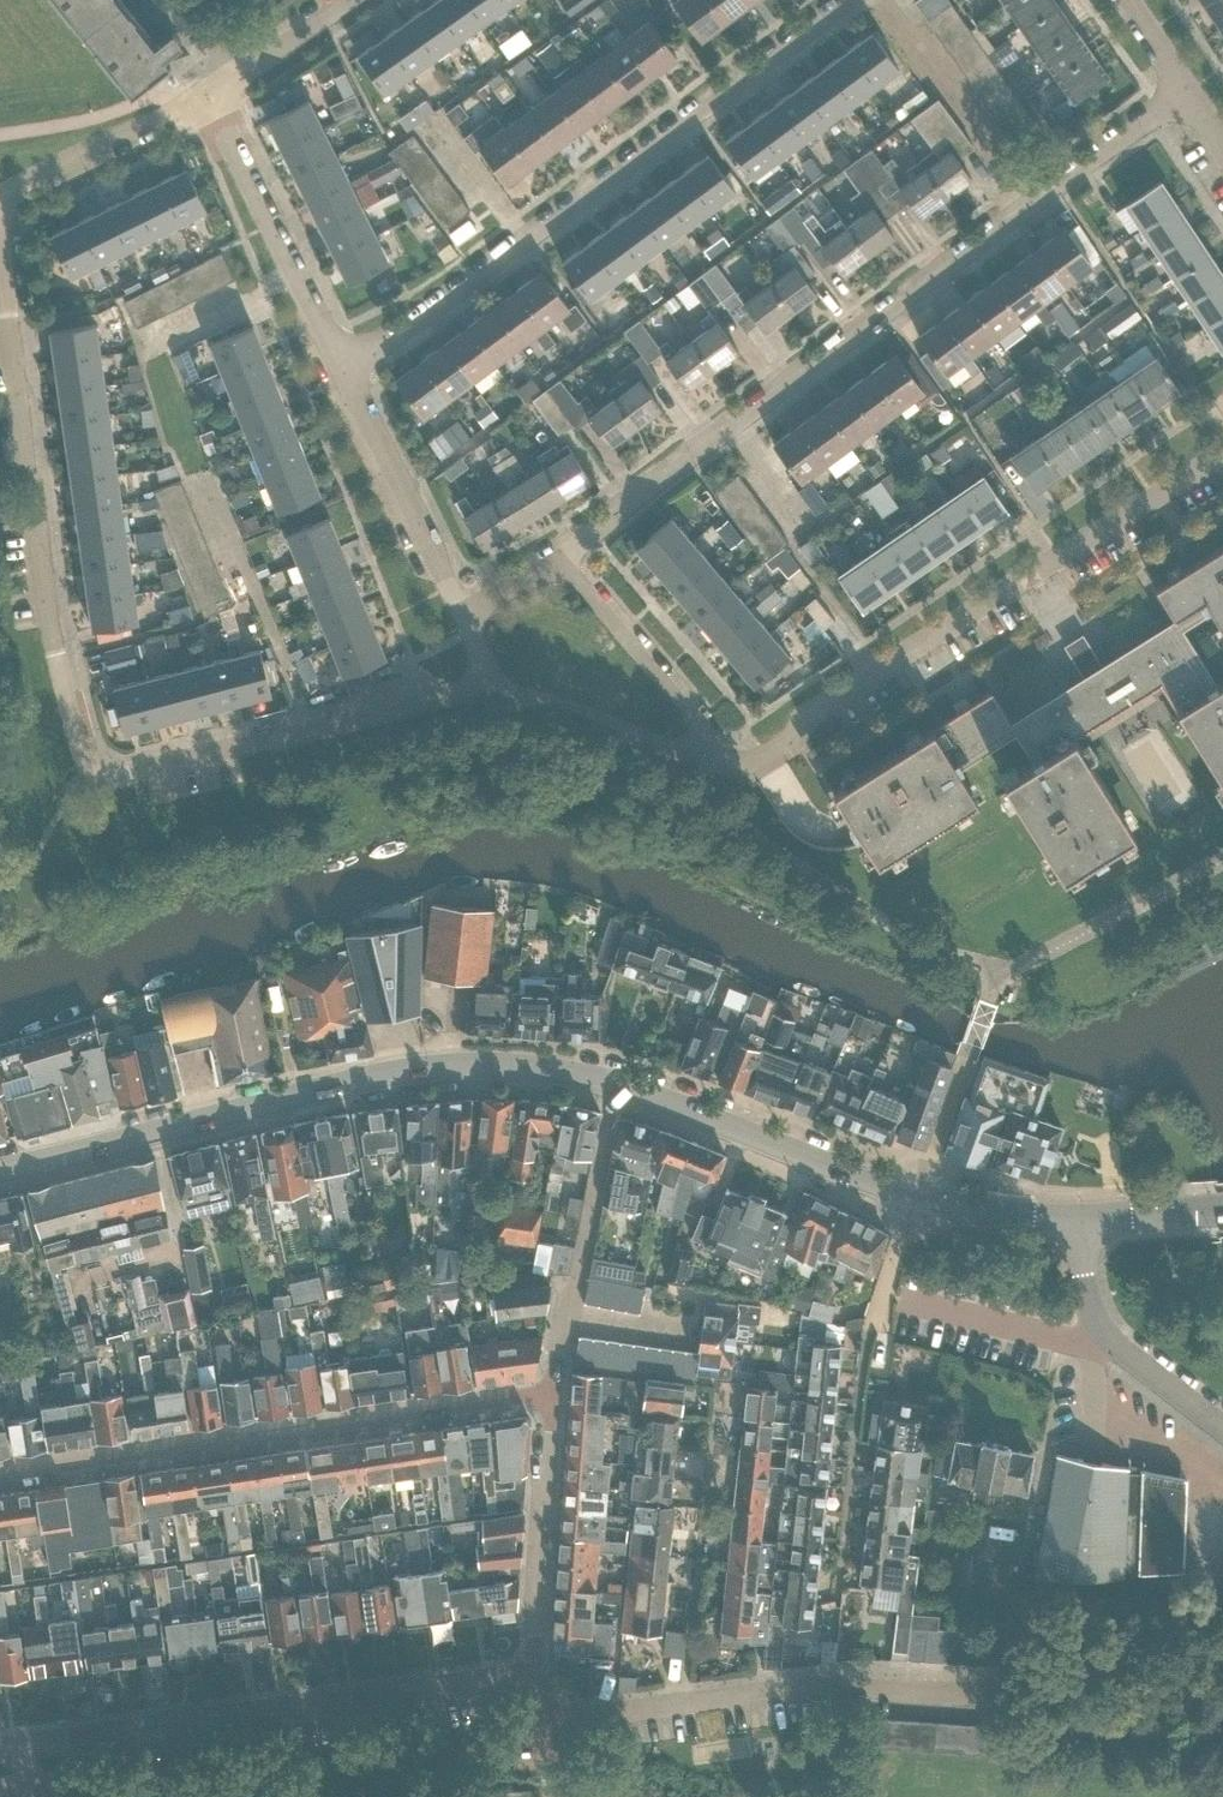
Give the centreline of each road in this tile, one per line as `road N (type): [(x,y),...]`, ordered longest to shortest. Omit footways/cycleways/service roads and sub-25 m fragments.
road 1 (residential): [(499,683),(115,779),(84,764),(49,628),(0,252)]
road 2 (residential): [(563,560),(1186,97)]
road 3 (residential): [(346,378),(853,0)]
road 4 (tertiary): [(614,1085),(505,1065),(396,1071),(0,1168)]
road 5 (residential): [(0,1478),(552,1396)]
road 6 (unclassified): [(765,758),(1222,465)]
road 7 (residential): [(0,1749),(534,1682)]
road 8 (residential): [(1010,1697),(819,1684),(541,1725)]
road 9 (tertiary): [(916,1201),(614,1085)]
road 10 (residential): [(614,1085),(552,1396)]
road 11 (residential): [(346,378),(207,94)]
road 12 (residential): [(552,1396),(534,1682)]
road 13 (unclassified): [(1222,1428),(1102,1327),(1092,1312),(1080,1220)]
road 14 (residential): [(463,614),(346,378)]
road 15 (residential): [(708,758),(695,719),(563,560)]
road 16 (residential): [(0,211),(12,188),(207,94)]
road 17 (unclassified): [(708,758),(499,683)]
road 18 (tertiary): [(1080,1220),(1024,1220),(916,1201)]
road 19 (tertiary): [(1080,1220),(1222,1210)]
road 20 (residential): [(916,1201),(869,1332)]
road 21 (residential): [(236,74),(348,0)]
road 22 (unclassified): [(916,1201),(961,1076)]

